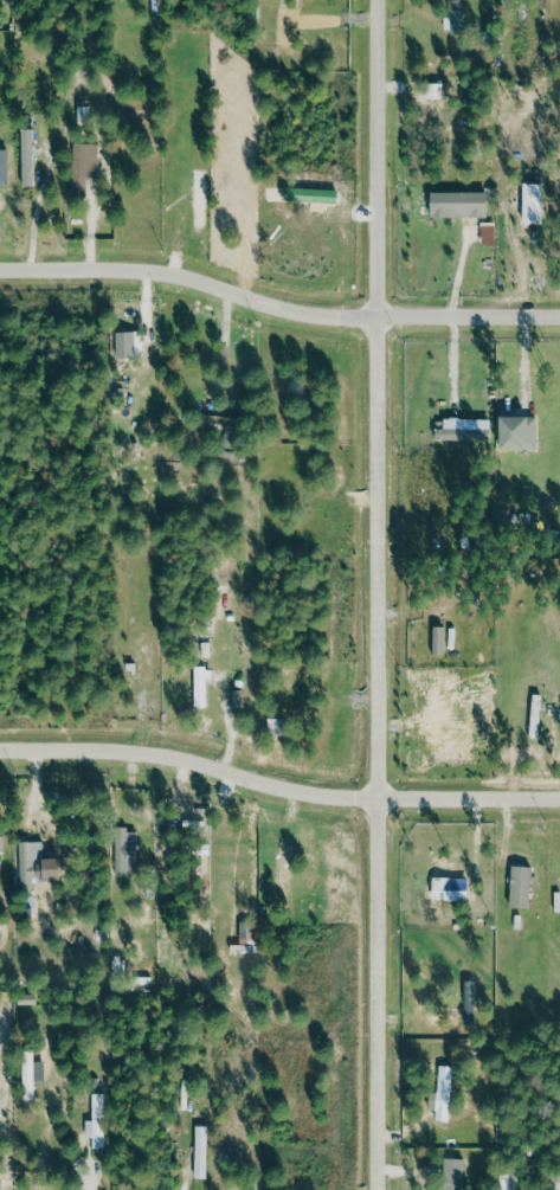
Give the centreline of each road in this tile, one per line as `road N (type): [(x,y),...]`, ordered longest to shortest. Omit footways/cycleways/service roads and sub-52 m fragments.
road 1 (residential): [(388,0),(387,1189)]
road 2 (residential): [(0,270),(127,269),(185,277),(297,311),(387,326),(559,325)]
road 3 (residential): [(0,748),(121,748),(339,793),(559,795)]

